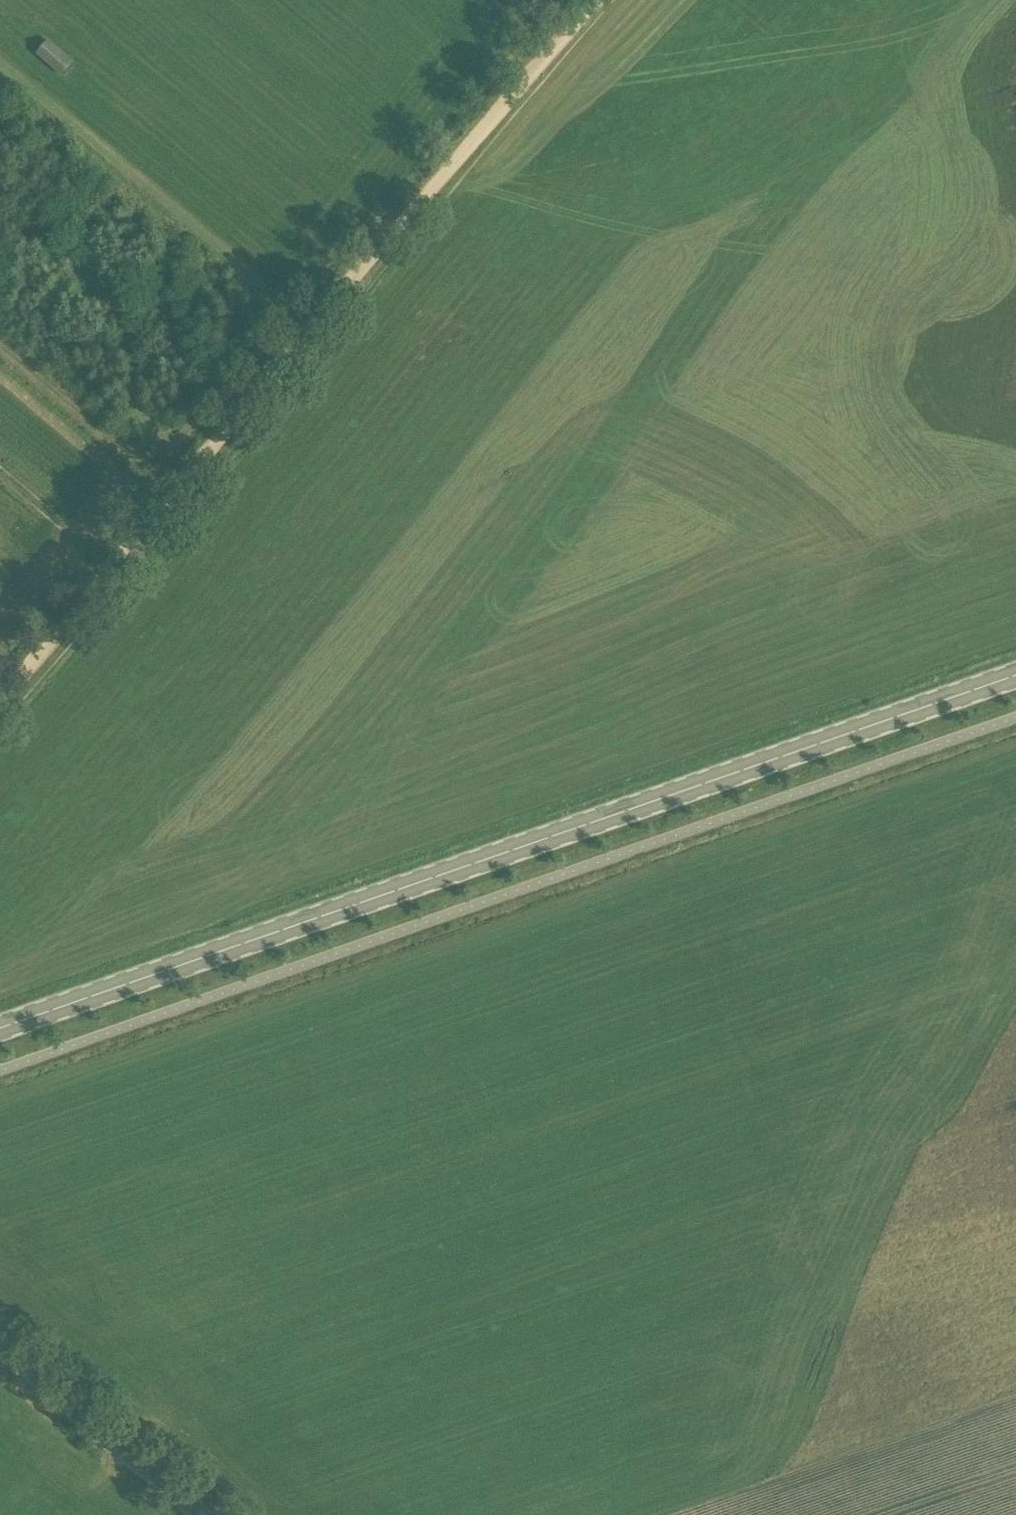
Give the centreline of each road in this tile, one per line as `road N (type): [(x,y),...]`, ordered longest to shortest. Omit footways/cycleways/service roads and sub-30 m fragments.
road 1 (primary): [(0,1030),(1015,676)]
road 2 (track): [(0,699),(597,0)]
road 3 (unclassified): [(201,1514),(0,1347)]

